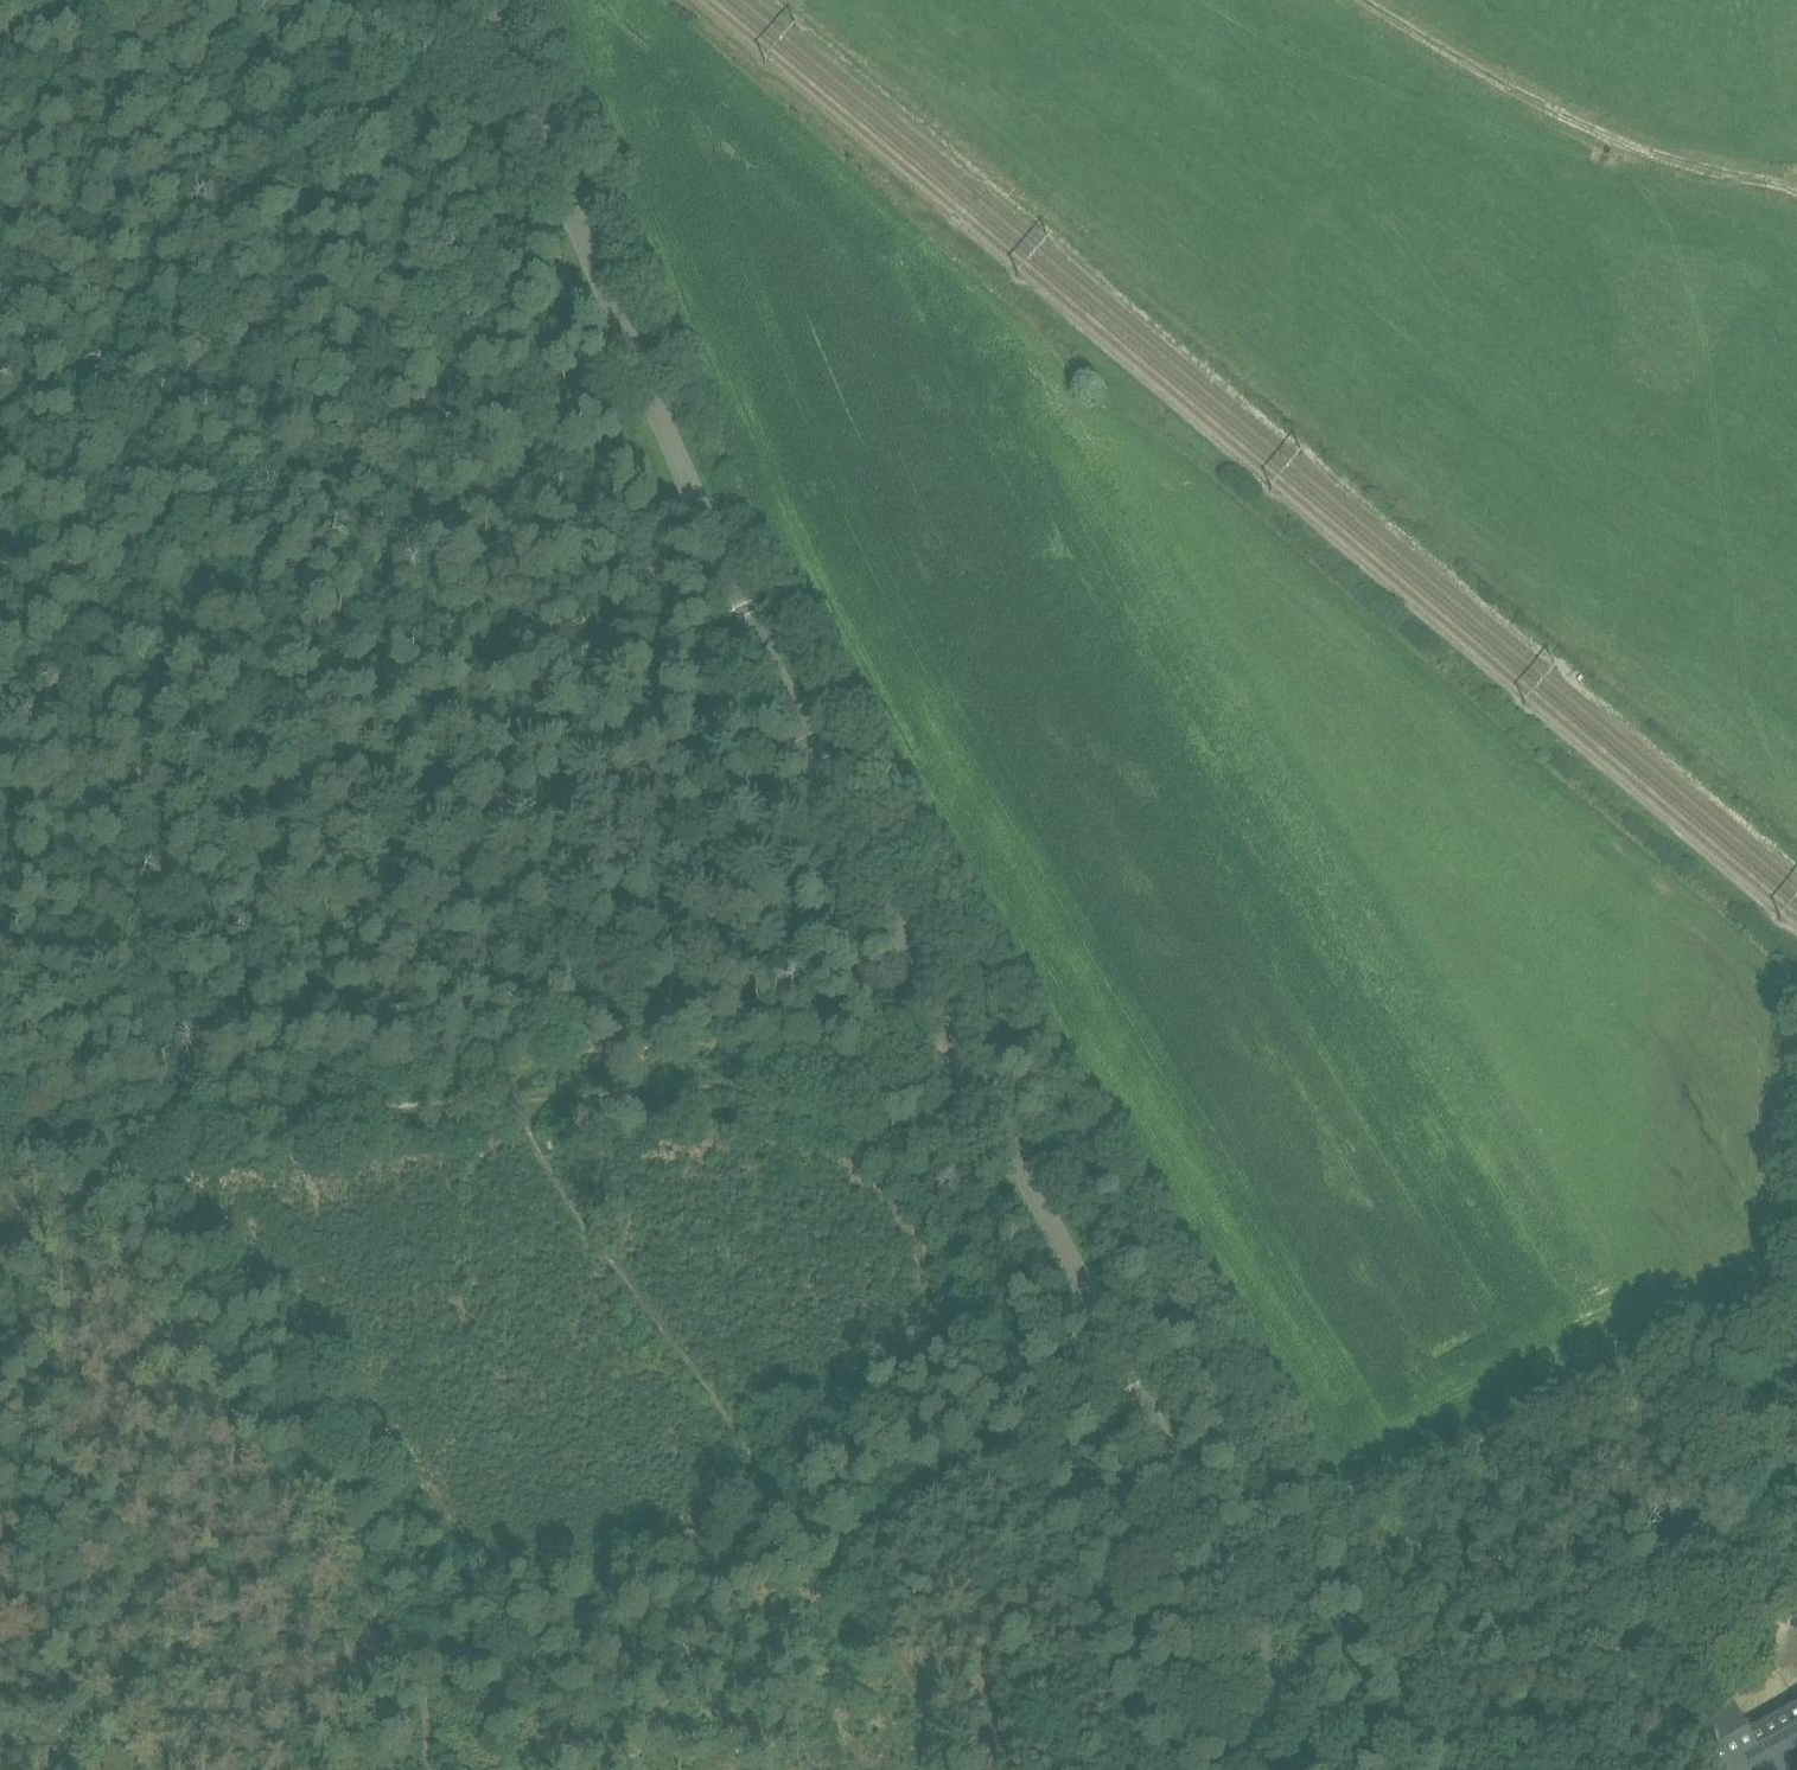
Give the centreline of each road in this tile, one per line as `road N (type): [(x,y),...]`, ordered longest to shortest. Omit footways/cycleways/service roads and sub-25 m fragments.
road 1 (unclassified): [(1331,1769),(792,689),(478,0)]
road 2 (track): [(1796,192),(1654,154),(1547,110),(1361,0)]

